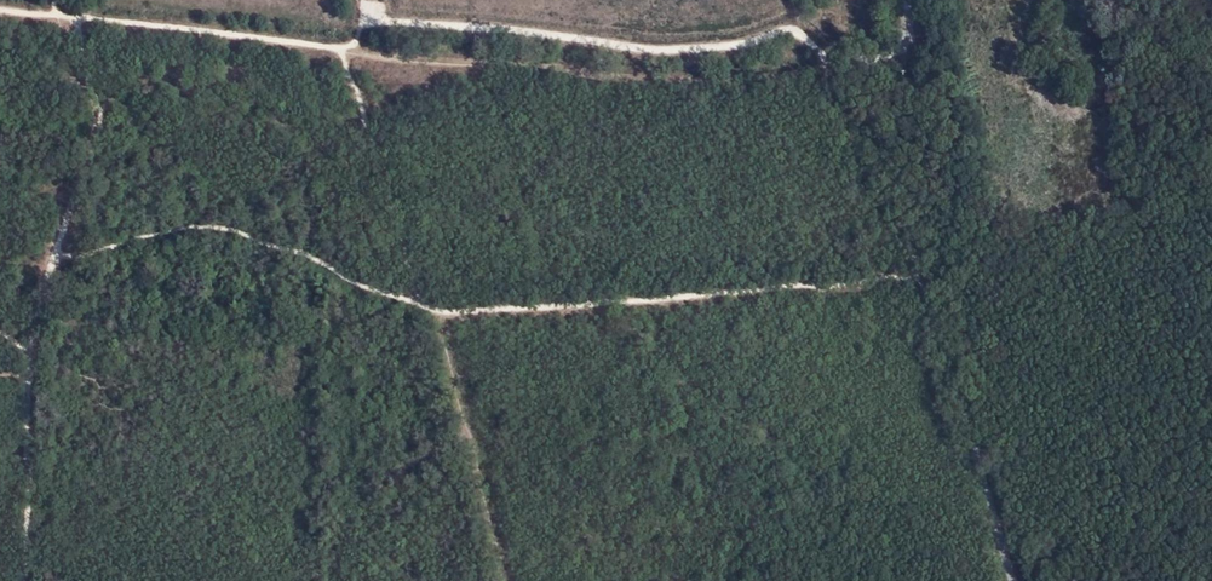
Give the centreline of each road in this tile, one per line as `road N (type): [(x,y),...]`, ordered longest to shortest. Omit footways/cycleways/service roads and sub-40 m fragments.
road 1 (track): [(0,9),(551,73),(659,80),(875,68)]
road 2 (residential): [(908,0),(907,49),(875,68),(871,87),(1014,580)]
road 3 (track): [(347,53),(369,16),(681,48),(746,45),(792,29),(846,70)]

